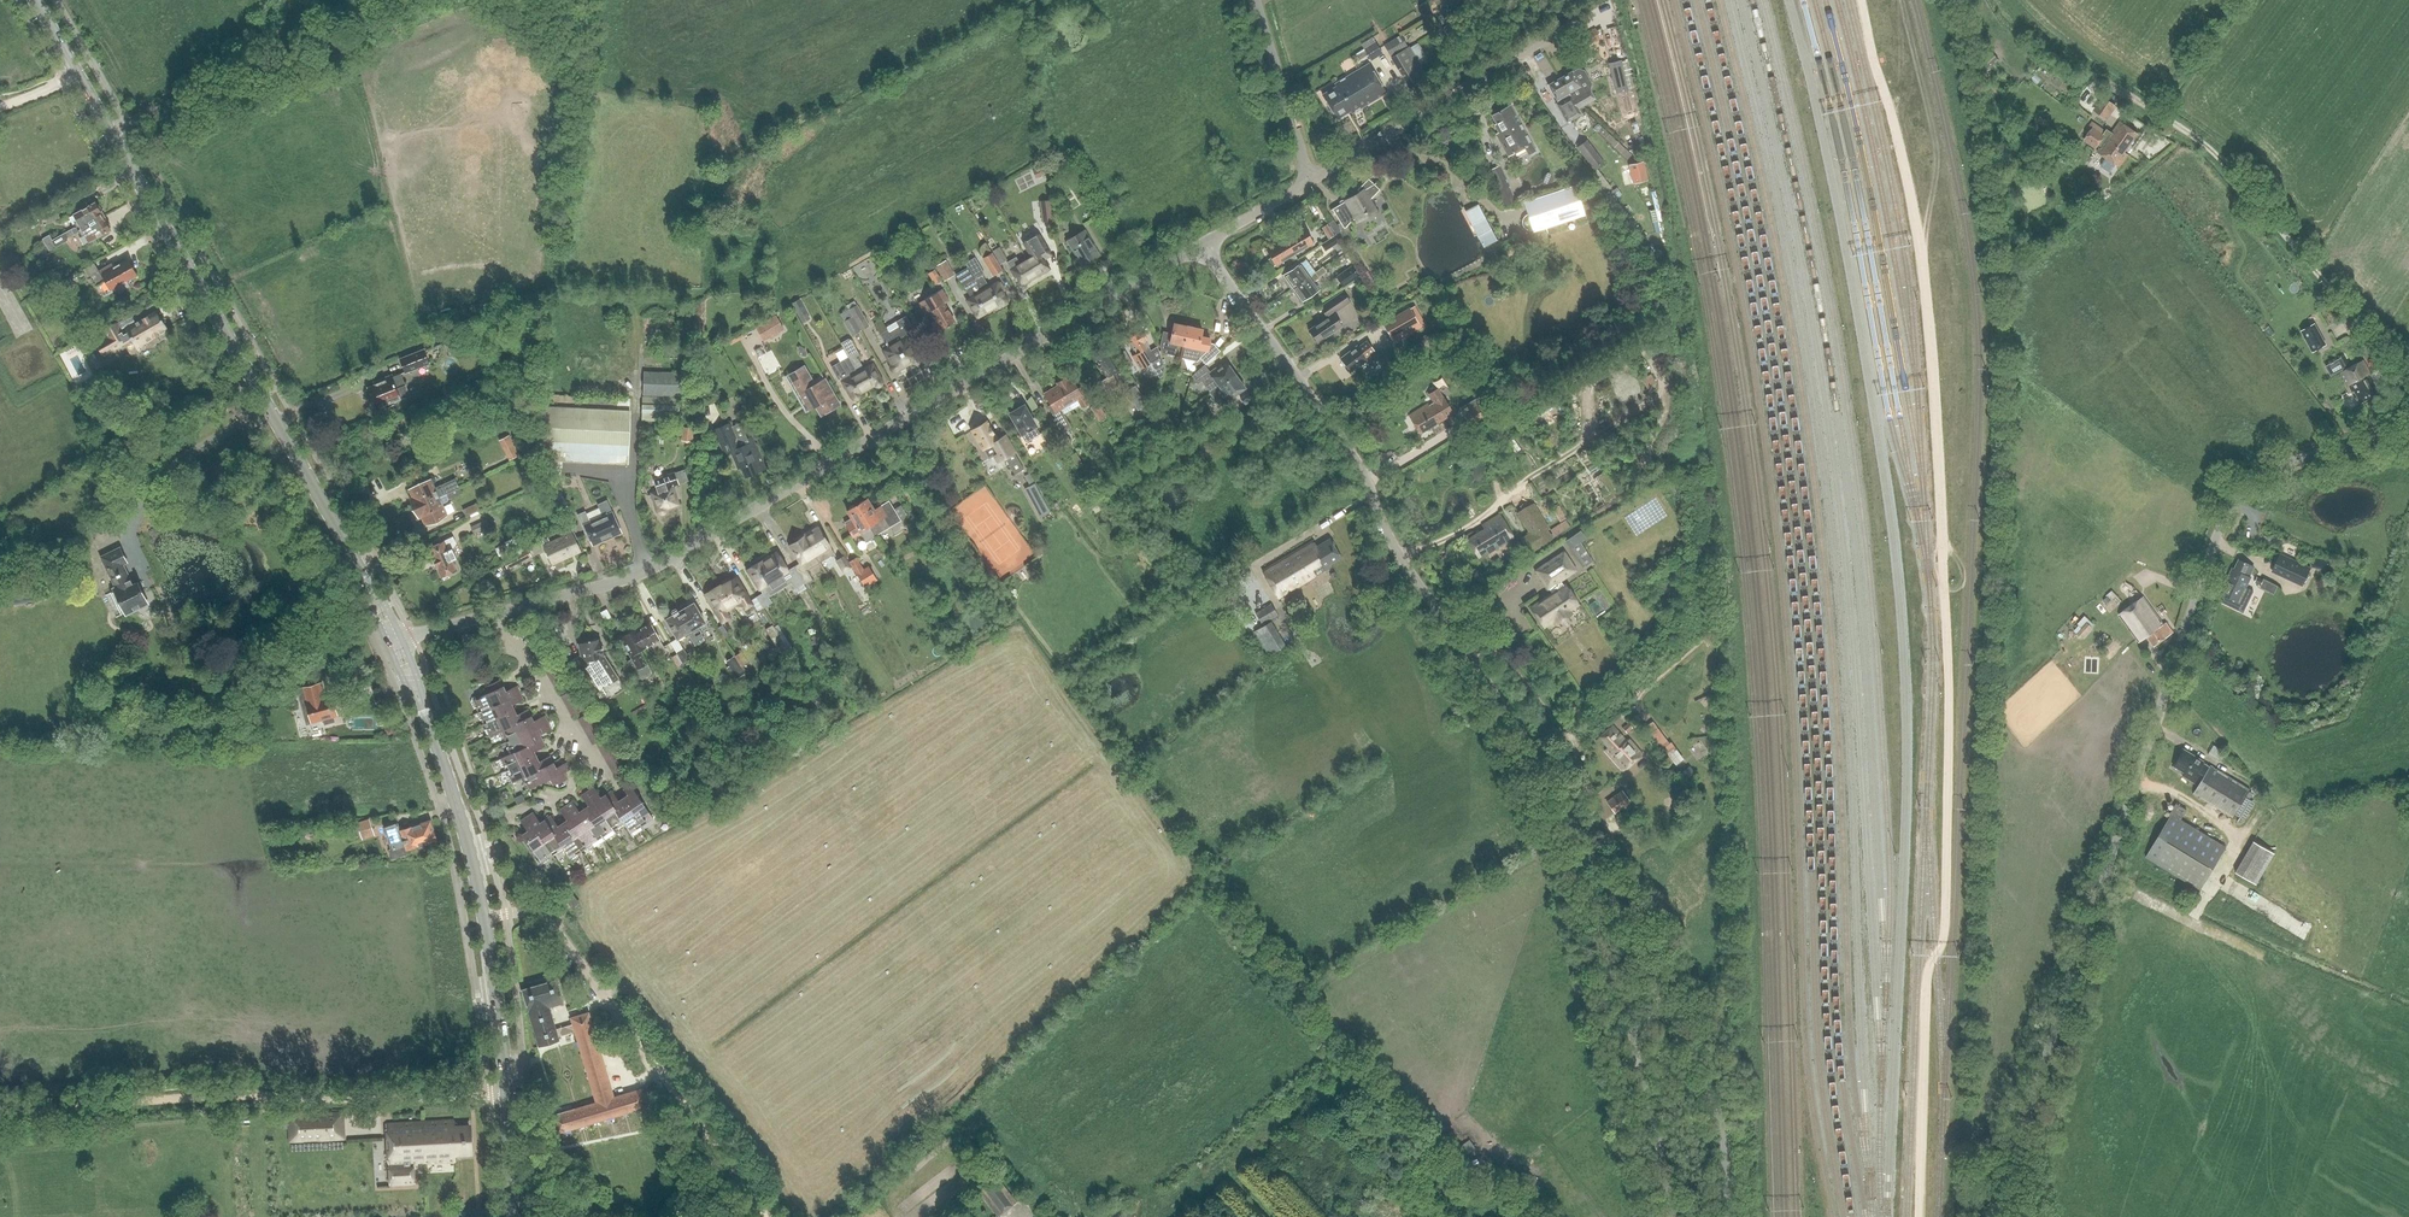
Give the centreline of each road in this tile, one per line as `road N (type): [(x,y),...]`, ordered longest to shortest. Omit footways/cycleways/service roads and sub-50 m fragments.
road 1 (unclassified): [(2002,1216),(2015,1153),(2221,523),(2245,487),(2277,465),(2408,430)]
road 2 (unclassified): [(1668,1009),(1605,875),(1387,543),(1351,455),(1206,243)]
road 3 (unclassified): [(499,607),(633,561),(1206,243)]
road 4 (secondary): [(398,641),(35,0)]
road 5 (track): [(0,1110),(232,1096),(490,1094)]
road 6 (track): [(2145,105),(2208,151),(2408,374)]
road 7 (secondary): [(512,1216),(507,1087),(485,919)]
road 8 (secondary): [(485,919),(464,830),(398,641)]
road 9 (unclassified): [(1311,181),(1555,38)]
road 10 (residential): [(499,607),(592,774),(550,803),(518,813)]
road 11 (unclassified): [(1676,1216),(1632,1023),(1668,1009)]
road 12 (track): [(110,131),(278,38),(287,0)]
road 13 (track): [(1397,558),(1462,529),(1588,441)]
road 14 (unclassified): [(641,1044),(542,914),(485,919)]
road 15 (unclassified): [(1727,1216),(1719,1119),(1668,1009)]
road 16 (residential): [(769,1216),(641,1044)]
road 17 (unclassified): [(1311,181),(1257,0)]
road 18 (track): [(1632,1023),(1586,867),(1591,852)]
road 19 (unclassified): [(1206,243),(1311,181)]

